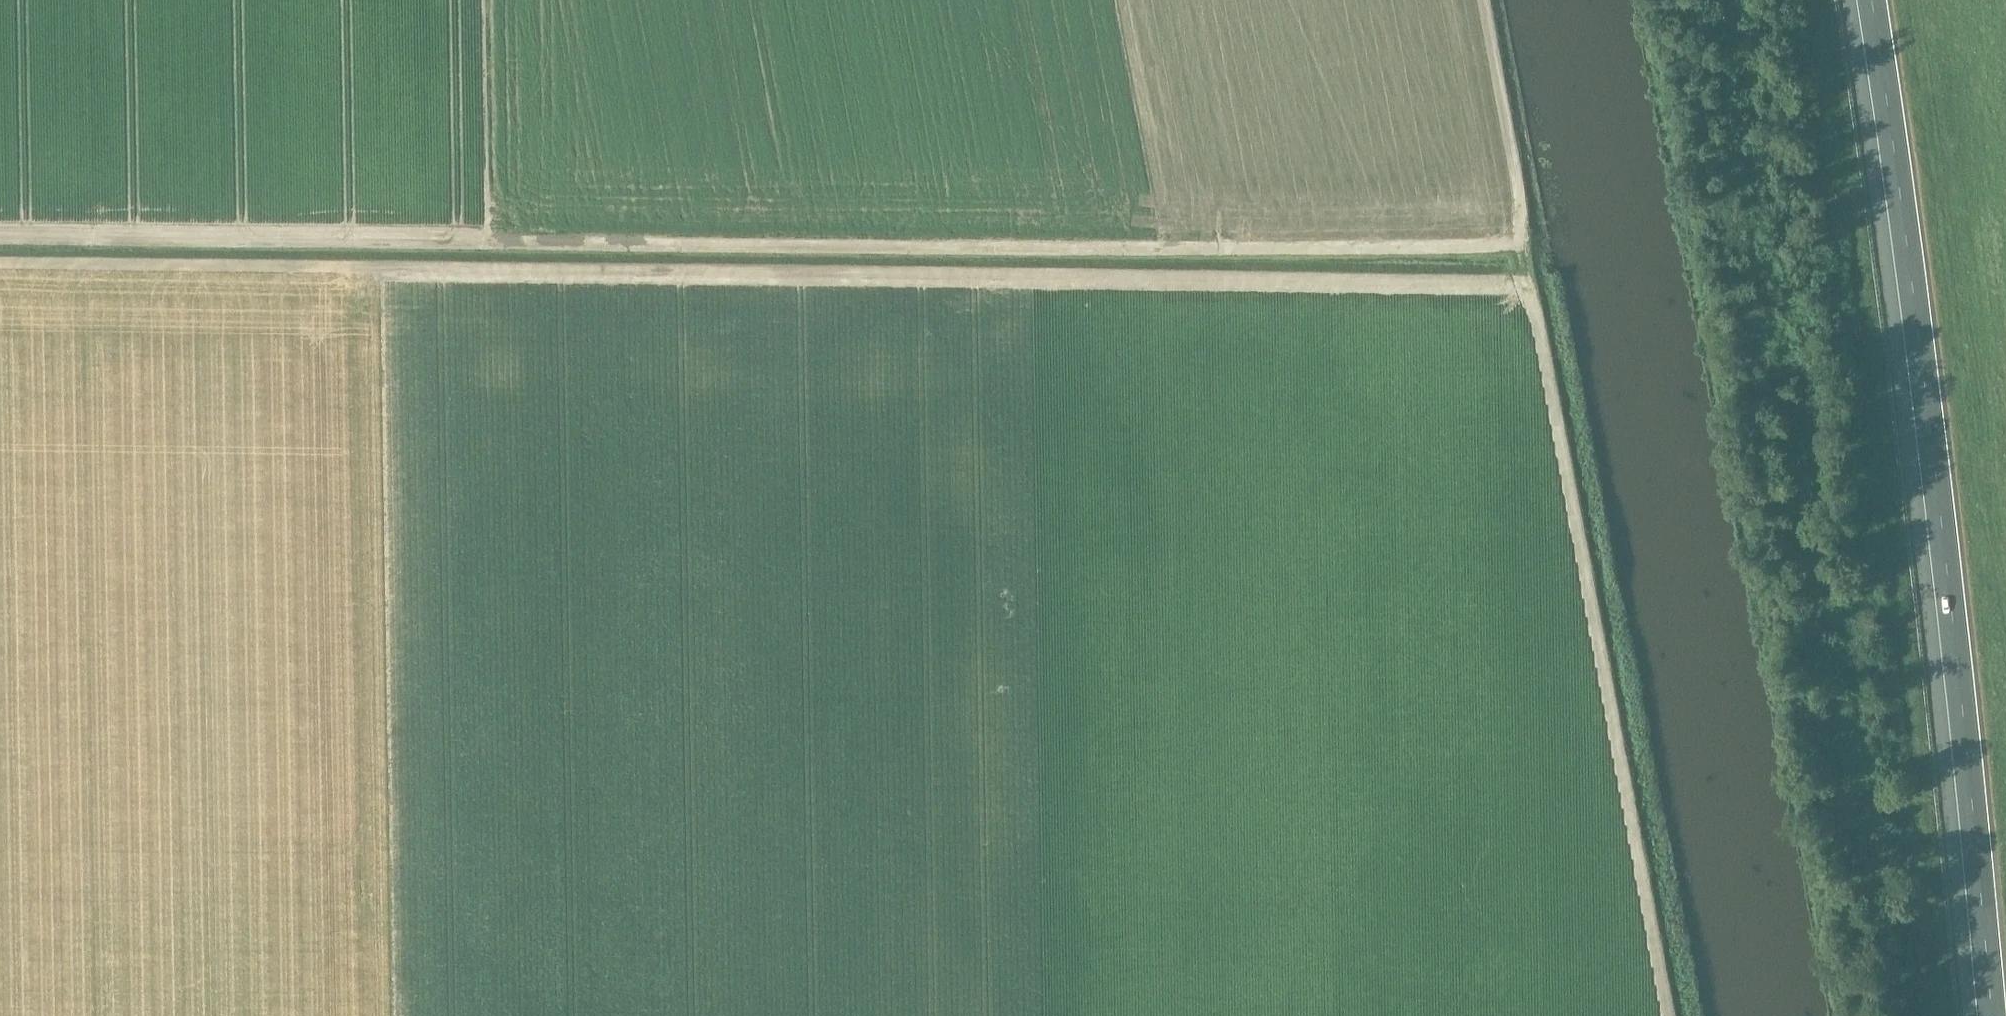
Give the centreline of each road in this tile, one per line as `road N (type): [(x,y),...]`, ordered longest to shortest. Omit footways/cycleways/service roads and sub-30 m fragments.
road 1 (motorway): [(1870,0),(1946,564),(1991,1015)]

